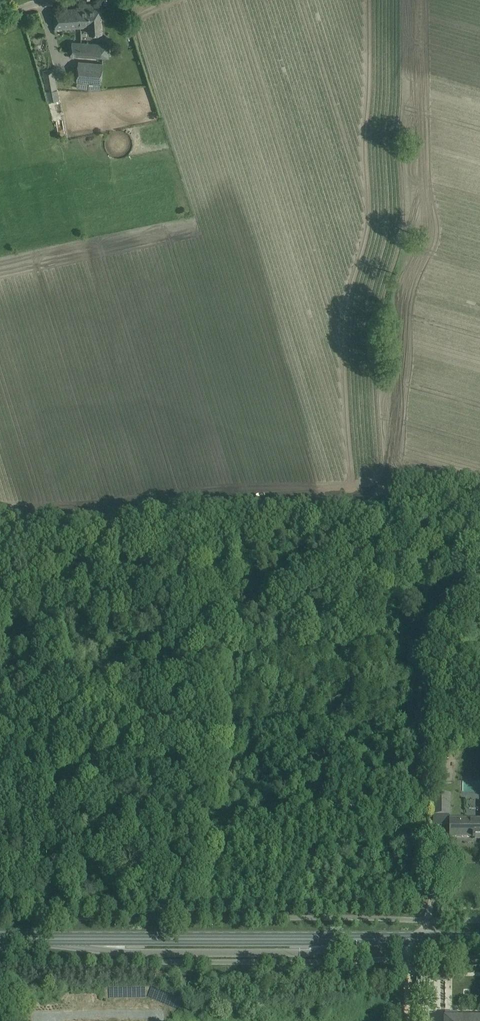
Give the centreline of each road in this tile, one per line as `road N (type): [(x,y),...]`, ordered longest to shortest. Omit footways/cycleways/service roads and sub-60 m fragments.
road 1 (primary): [(0,938),(479,939)]

